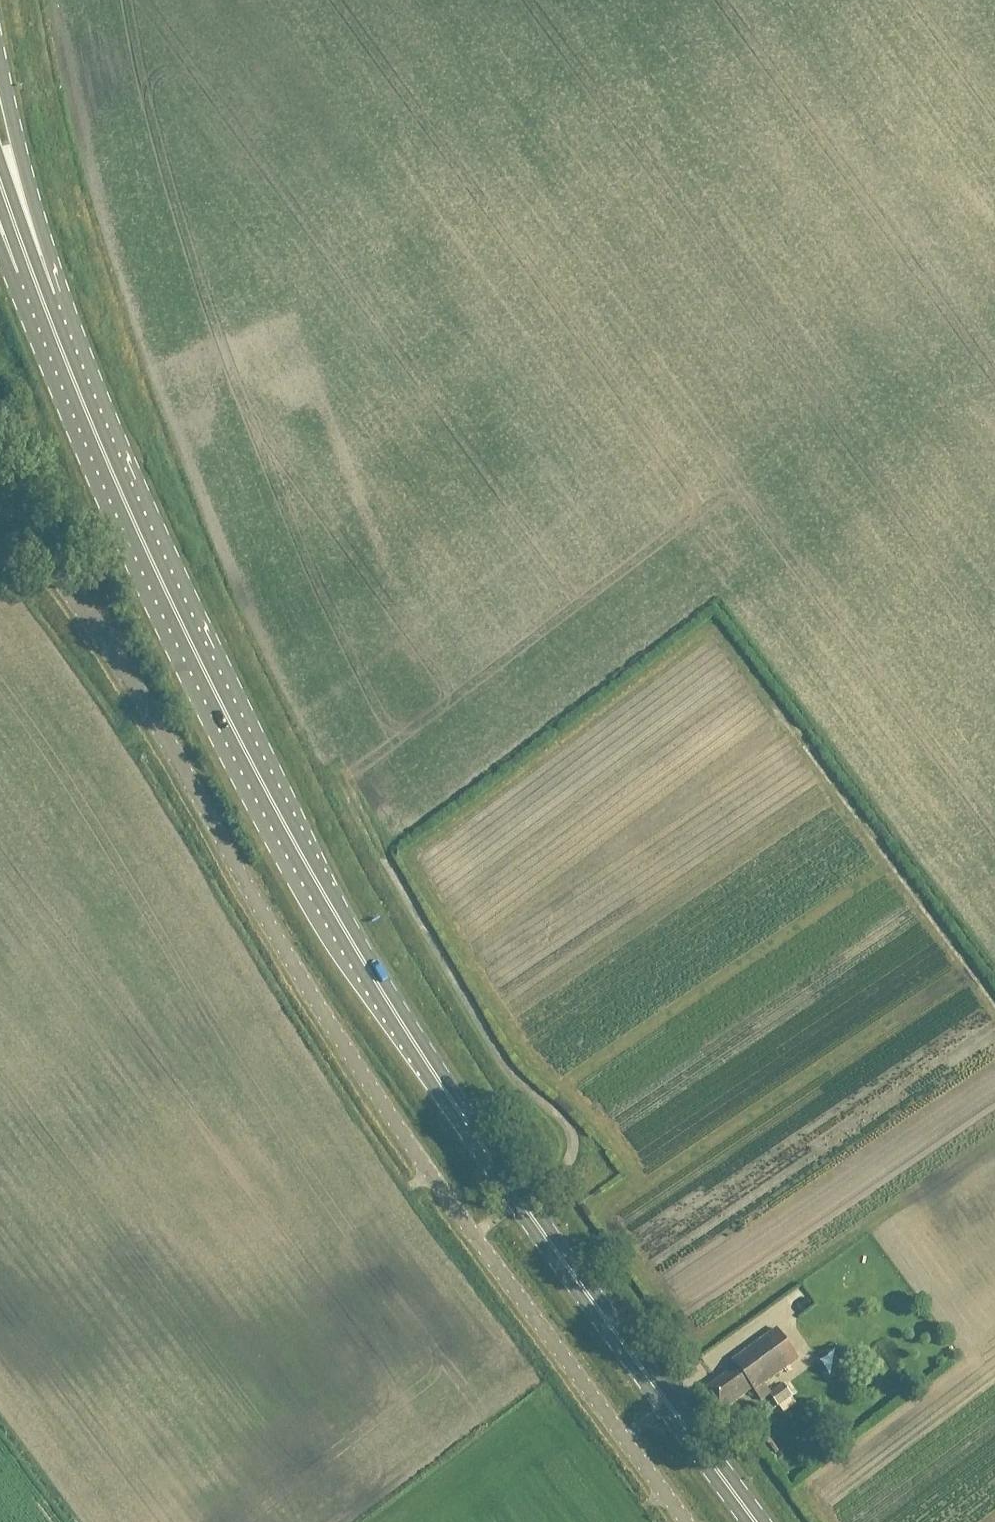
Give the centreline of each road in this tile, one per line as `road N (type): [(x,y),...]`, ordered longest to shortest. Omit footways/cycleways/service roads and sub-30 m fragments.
road 1 (primary): [(757,1521),(525,1206),(290,840),(121,499),(40,298)]
road 2 (unclassified): [(688,1521),(481,1238),(336,1022),(158,718),(0,496)]
road 3 (primary): [(40,298),(0,74)]

